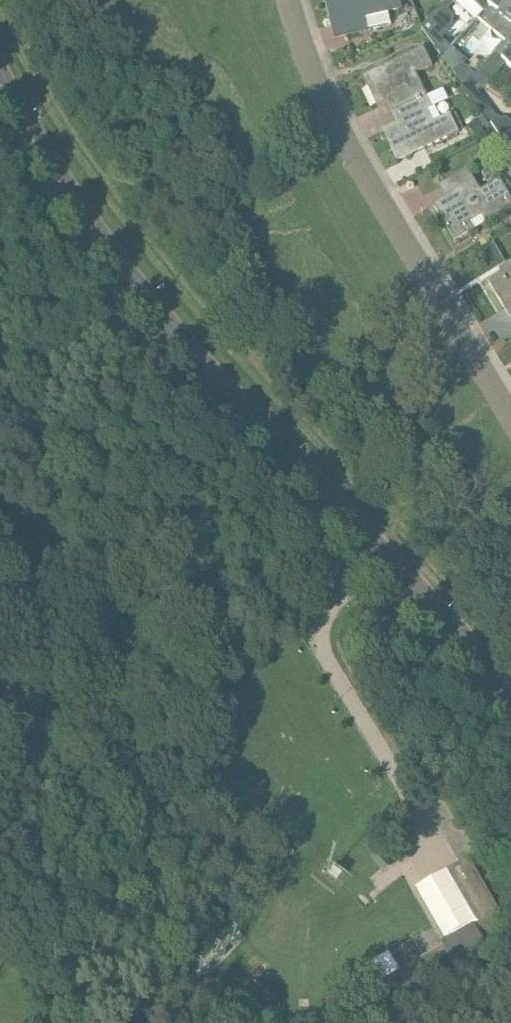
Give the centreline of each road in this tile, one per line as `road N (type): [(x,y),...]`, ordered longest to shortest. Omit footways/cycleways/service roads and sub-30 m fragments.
road 1 (tertiary): [(510,698),(157,314),(73,205),(0,84)]
road 2 (residential): [(510,416),(344,135),(289,0)]

